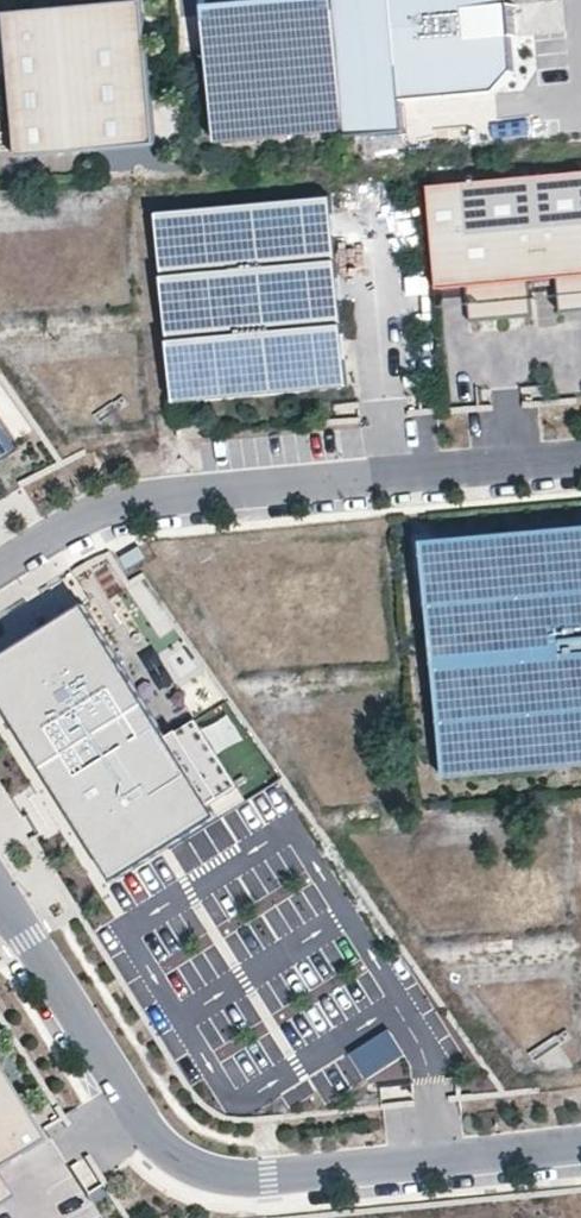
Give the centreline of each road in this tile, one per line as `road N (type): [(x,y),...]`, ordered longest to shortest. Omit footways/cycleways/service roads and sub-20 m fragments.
road 1 (residential): [(580,1143),(271,1177),(208,1176),(150,1135),(0,893)]
road 2 (residential): [(580,461),(169,496),(93,514),(0,571)]

